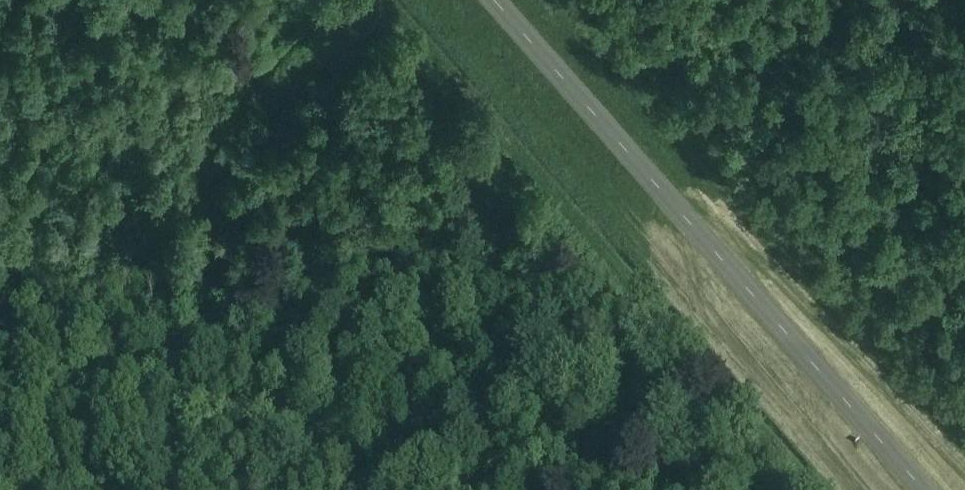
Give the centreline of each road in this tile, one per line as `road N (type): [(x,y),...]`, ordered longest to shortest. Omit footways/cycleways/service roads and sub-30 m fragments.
road 1 (tertiary): [(927,489),(495,0)]

